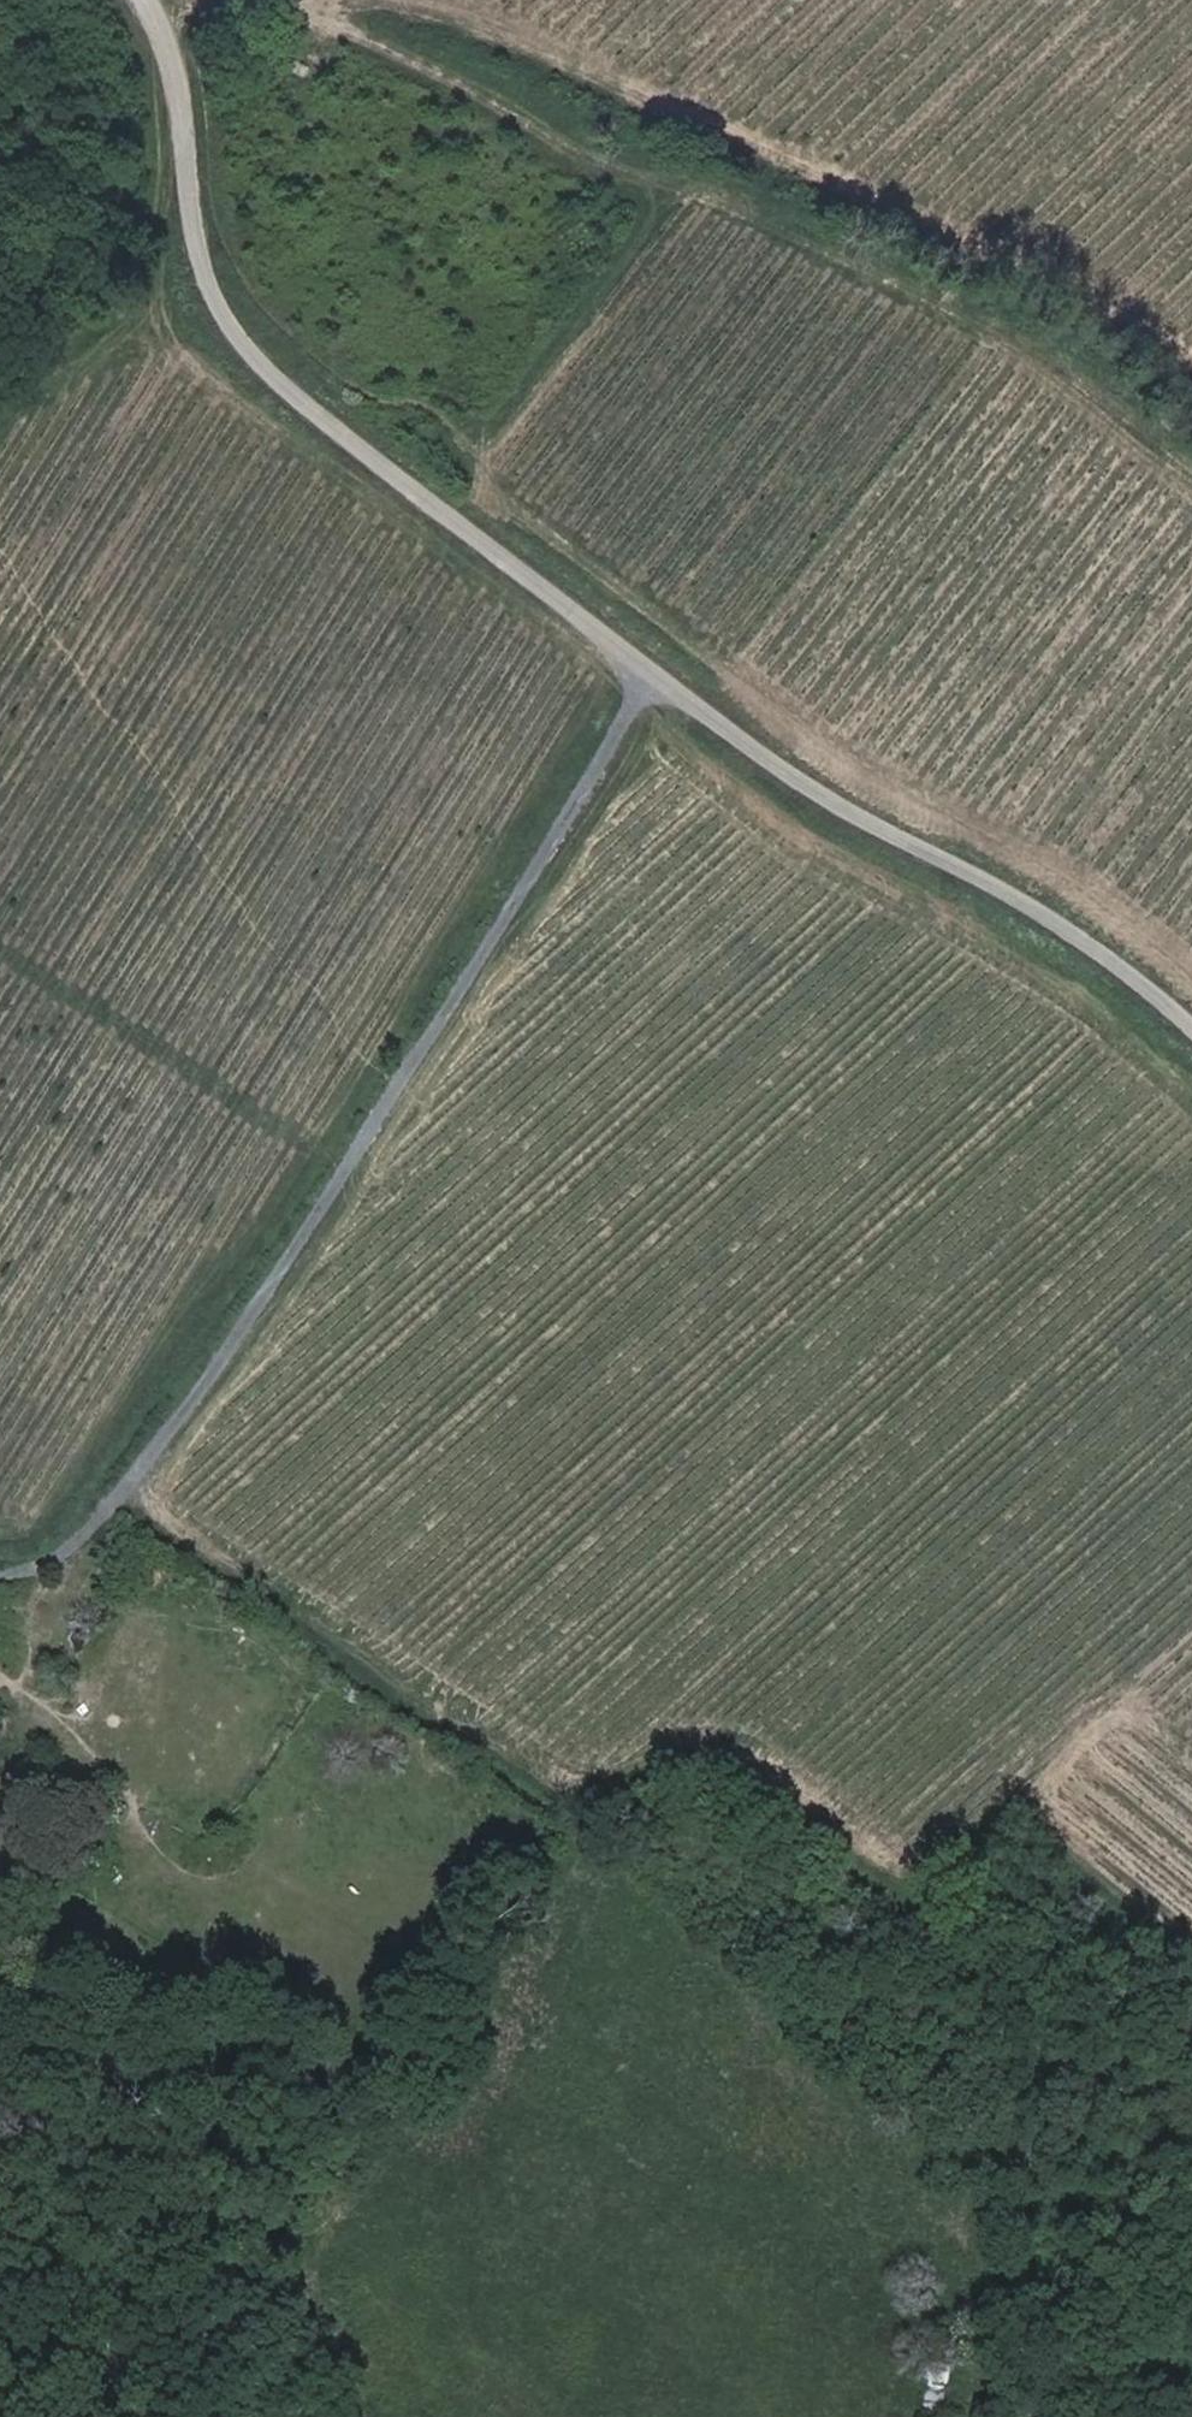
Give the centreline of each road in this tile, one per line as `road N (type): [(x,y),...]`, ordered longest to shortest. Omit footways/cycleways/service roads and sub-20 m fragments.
road 1 (unclassified): [(1191,1019),(1027,902),(848,805),(658,676),(271,375),(217,292),(191,188),(177,59),(144,0)]
road 2 (track): [(658,676),(370,1142),(63,1595),(0,1595)]

